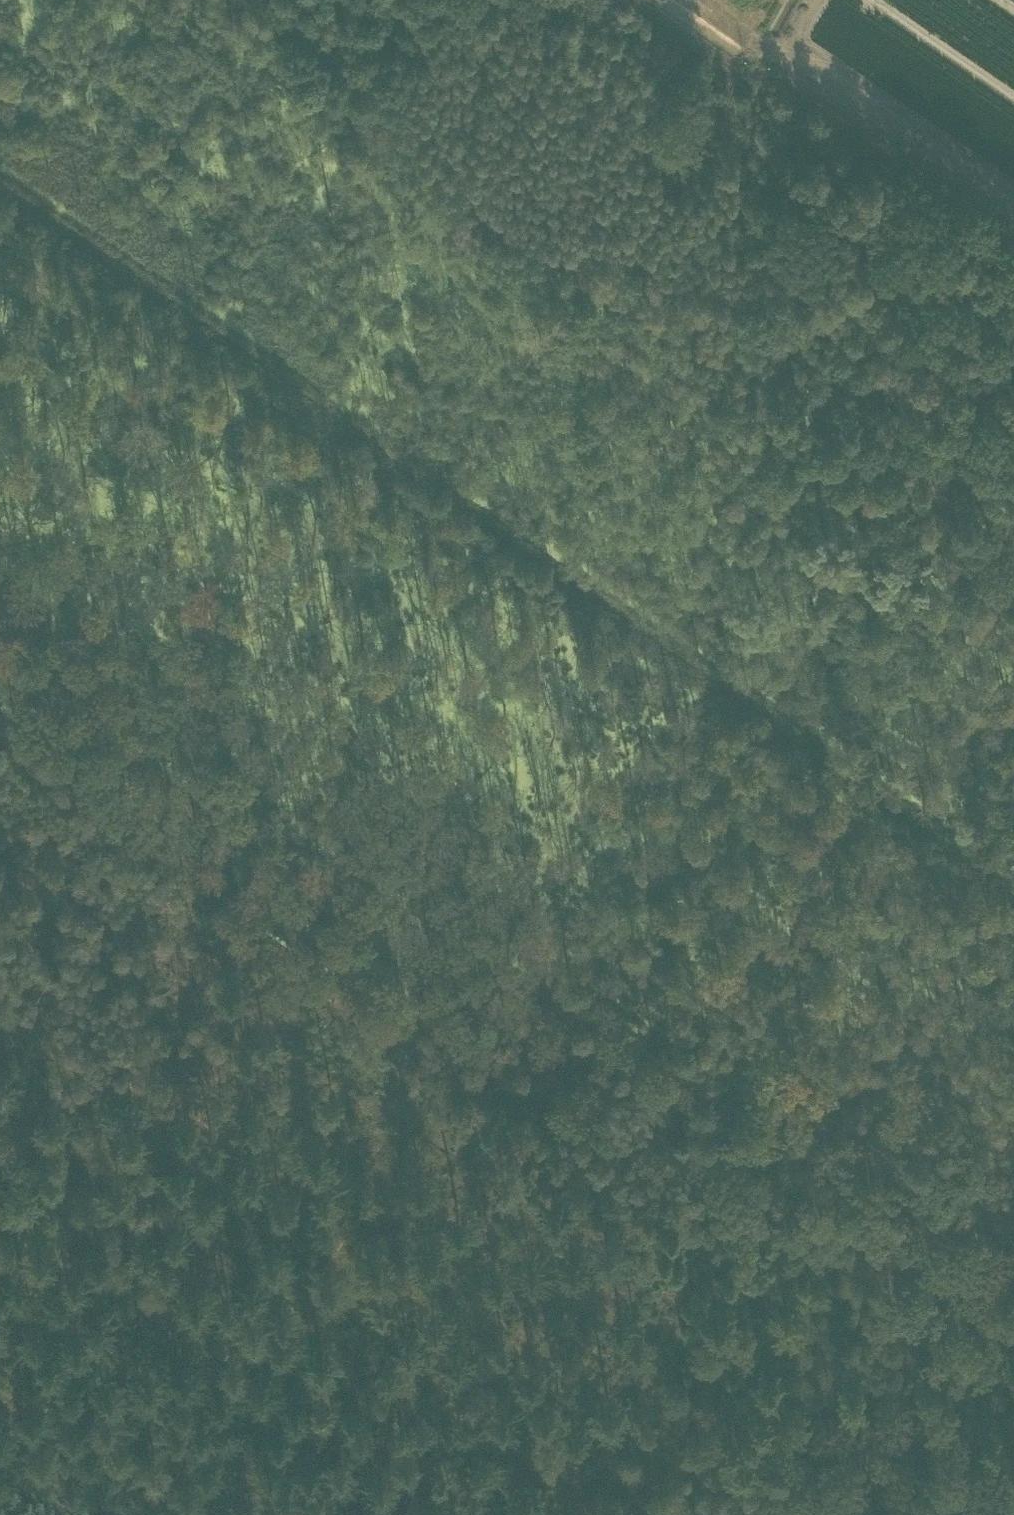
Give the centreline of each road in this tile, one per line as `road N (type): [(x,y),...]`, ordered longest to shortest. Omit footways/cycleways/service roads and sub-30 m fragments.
road 1 (track): [(0,1446),(101,1514)]

